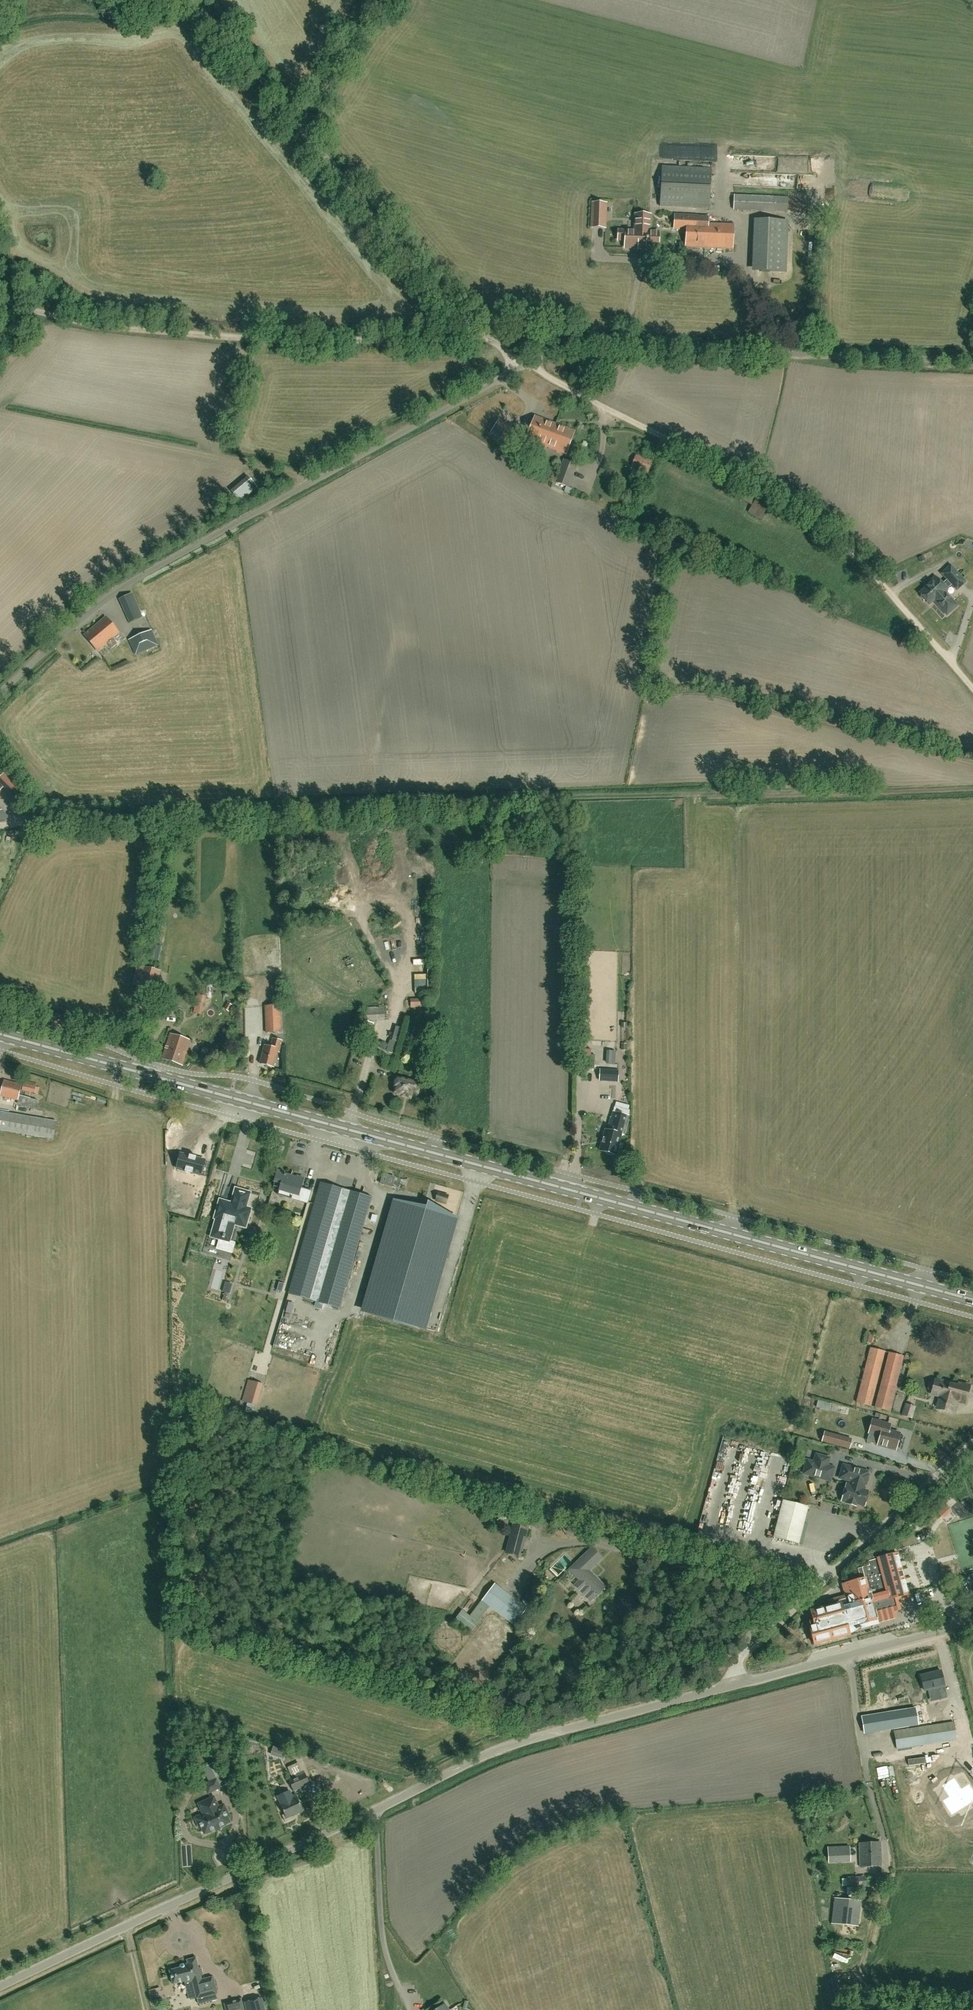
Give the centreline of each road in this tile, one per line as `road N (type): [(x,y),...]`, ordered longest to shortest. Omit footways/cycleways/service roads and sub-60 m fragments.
road 1 (primary): [(972,1300),(0,1034)]
road 2 (track): [(972,788),(343,806),(0,825)]
road 3 (unclassified): [(0,1988),(518,1743),(736,1685)]
road 4 (unclassified): [(0,696),(91,611),(139,578),(519,368)]
road 5 (track): [(972,688),(857,556),(809,514),(528,363)]
road 6 (unclassified): [(519,368),(461,320),(201,0)]
road 7 (unclassified): [(972,362),(581,347),(519,368)]
road 8 (unclassified): [(736,1685),(745,1653),(972,1444)]
road 9 (unclassified): [(736,1685),(972,1623)]

